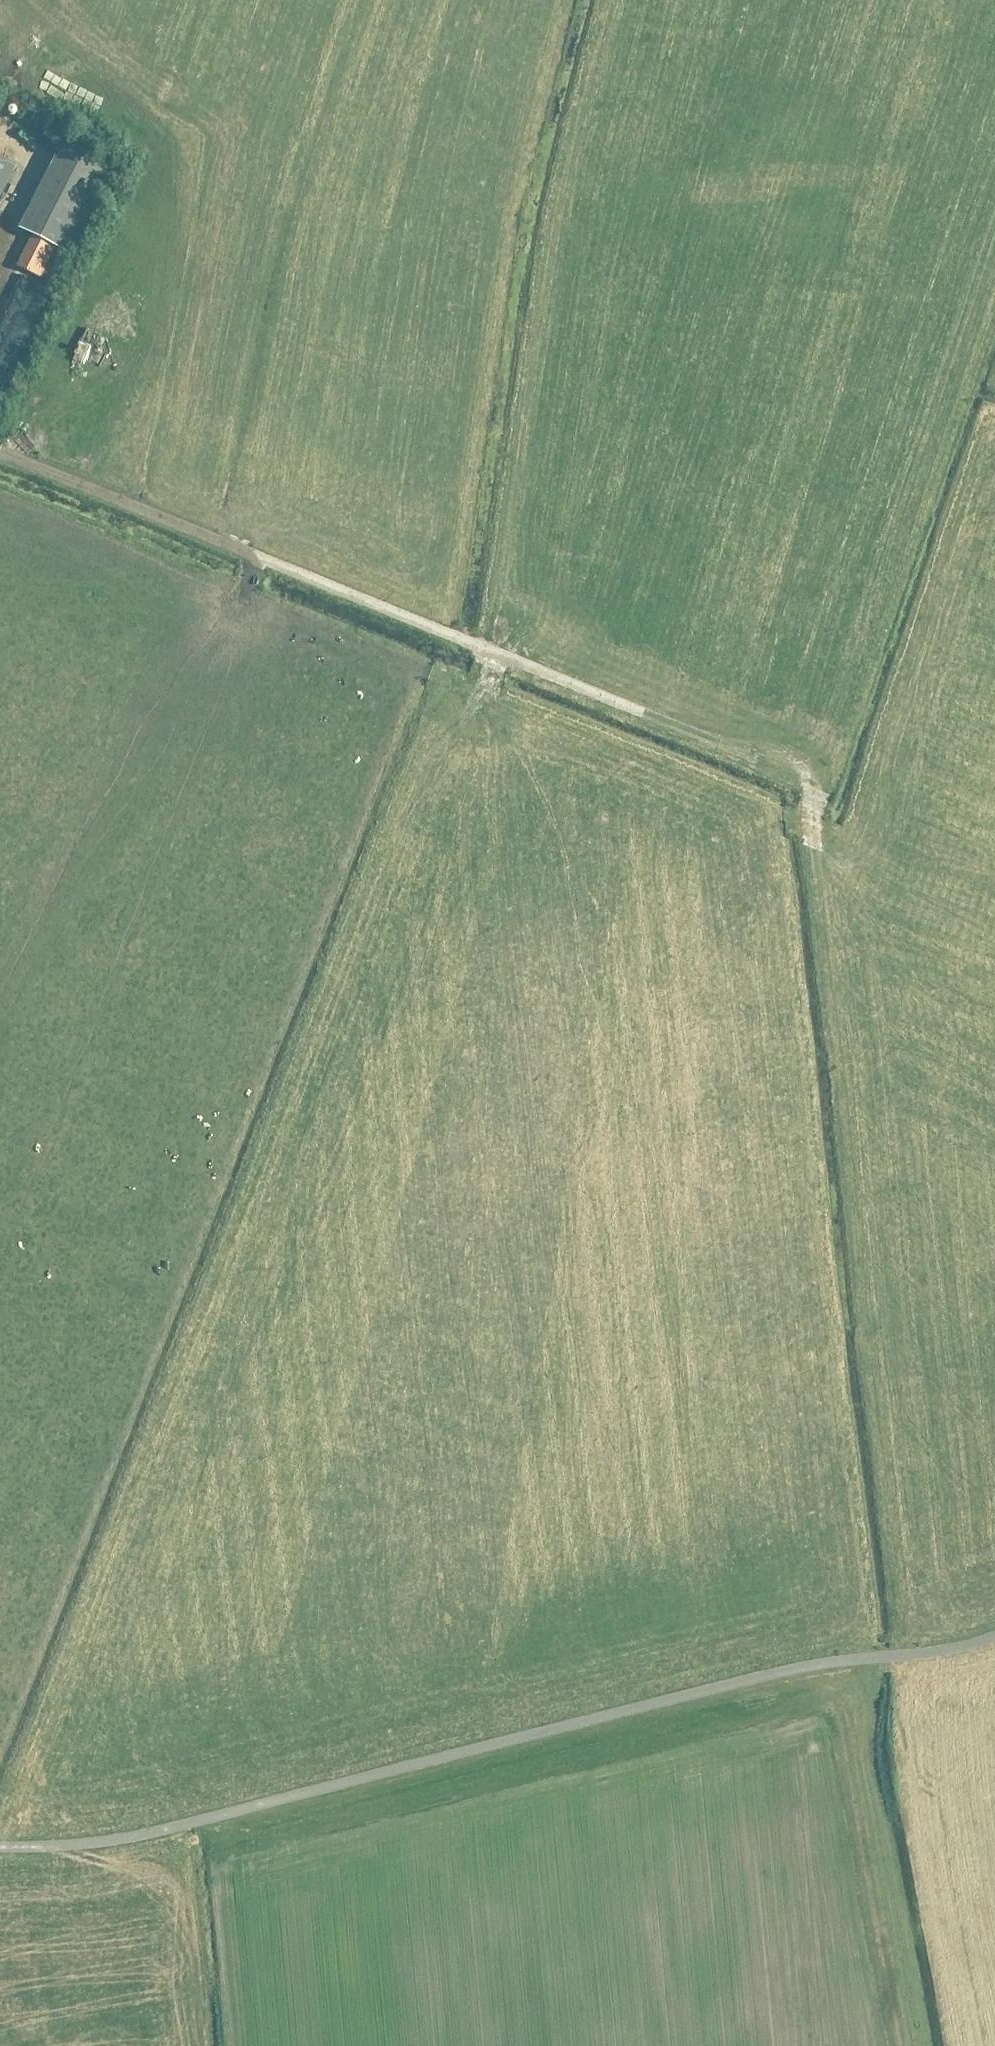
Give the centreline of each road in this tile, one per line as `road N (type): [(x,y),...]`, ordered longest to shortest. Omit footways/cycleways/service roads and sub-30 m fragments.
road 1 (unclassified): [(0,1846),(138,1836),(806,1667),(994,1637)]

